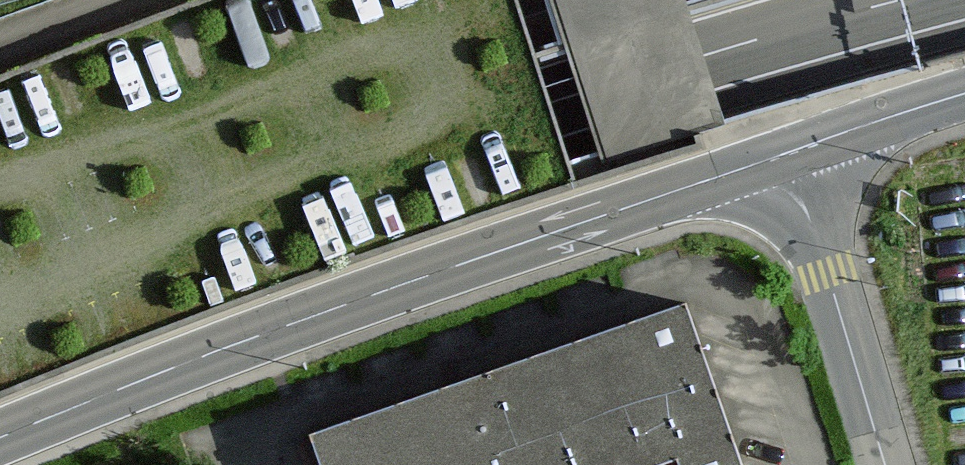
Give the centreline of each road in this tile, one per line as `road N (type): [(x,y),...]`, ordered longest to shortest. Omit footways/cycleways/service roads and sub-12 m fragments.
road 1 (motorway): [(0,308),(432,144),(900,0)]
road 2 (primary): [(0,437),(232,345),(783,154)]
road 3 (motorway): [(466,0),(0,172)]
road 4 (residential): [(885,464),(783,154)]
road 5 (primary): [(783,154),(964,93)]

